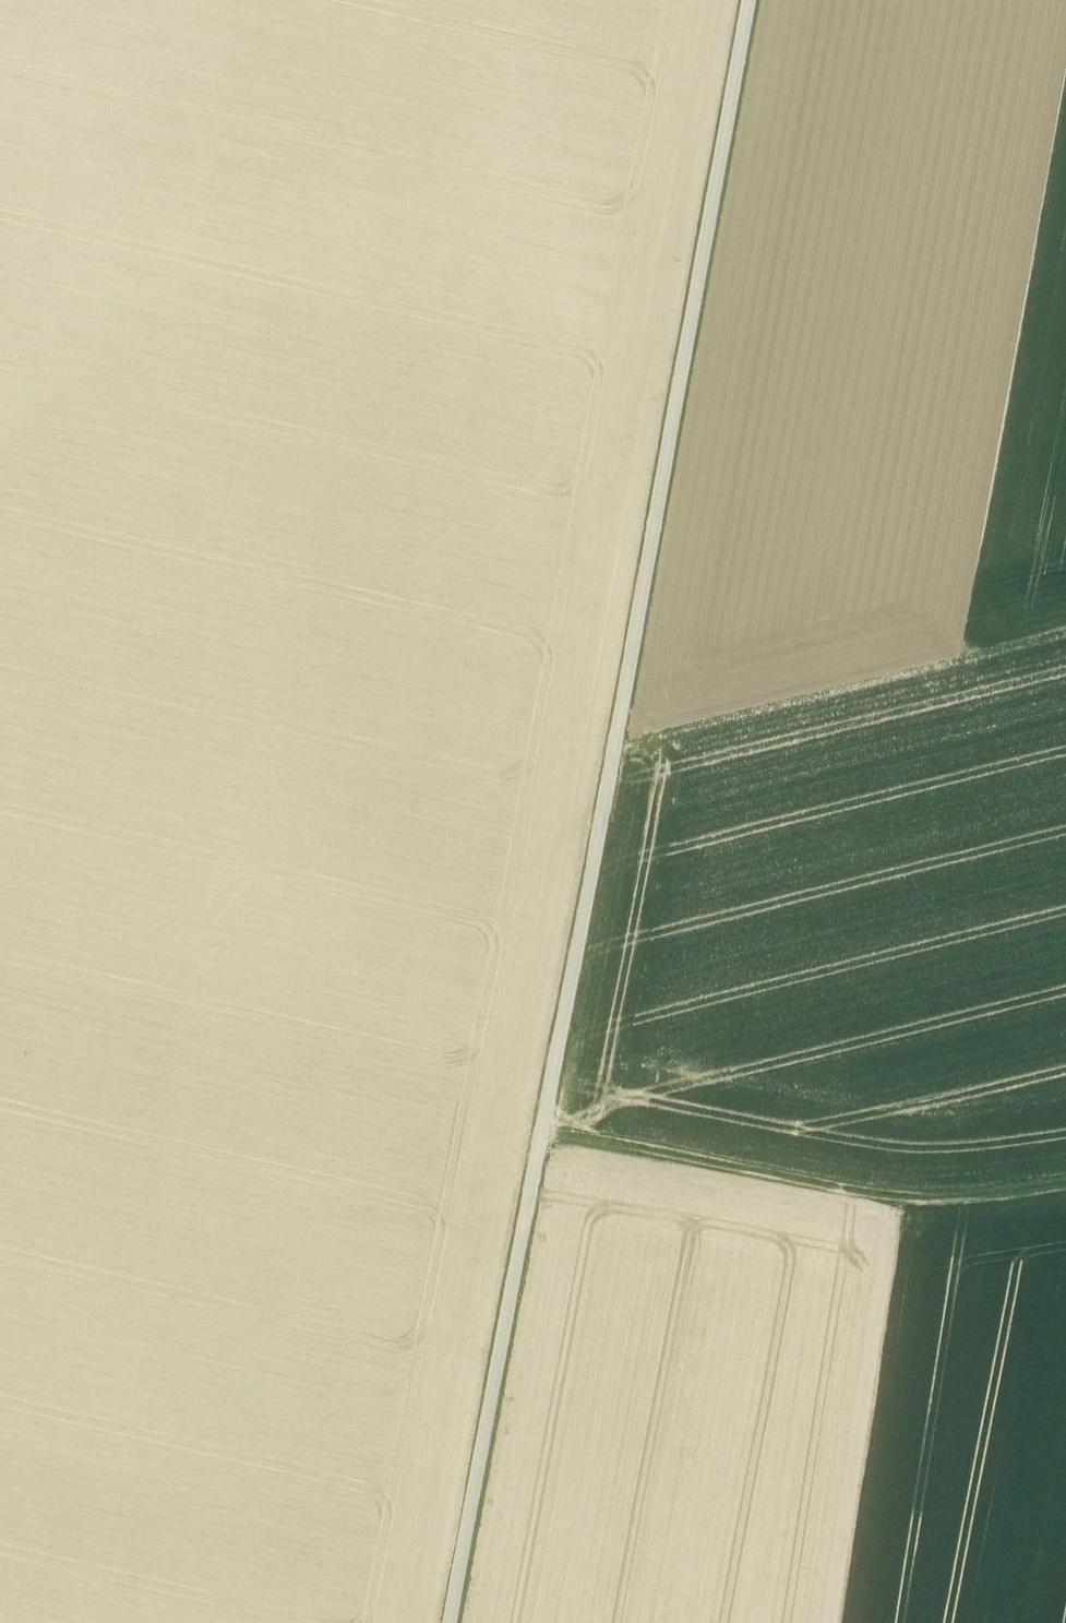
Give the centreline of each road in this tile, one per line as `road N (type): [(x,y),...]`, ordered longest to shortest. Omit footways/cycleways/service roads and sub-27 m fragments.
road 1 (unclassified): [(451,1622),(748,0)]
road 2 (track): [(541,1127),(904,1202),(1065,1188)]

